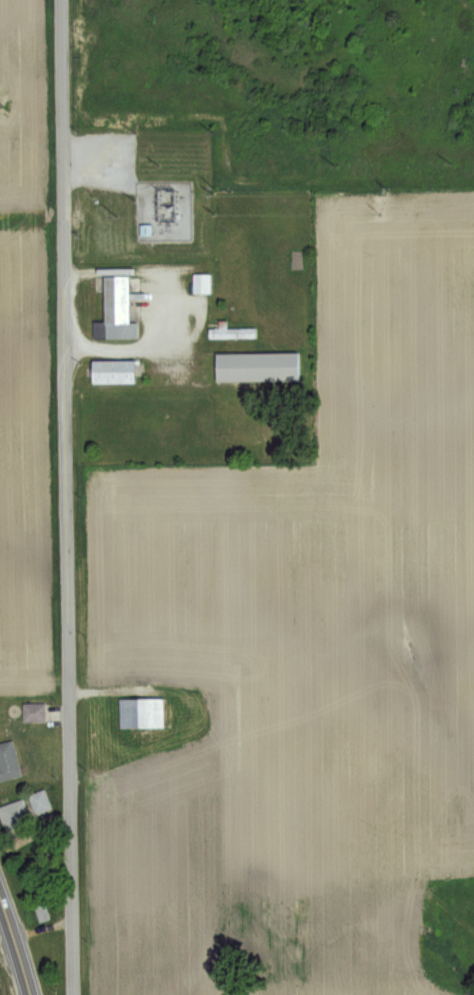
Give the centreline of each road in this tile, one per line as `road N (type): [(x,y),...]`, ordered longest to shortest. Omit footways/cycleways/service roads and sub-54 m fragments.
road 1 (residential): [(68,994),(63,0)]

